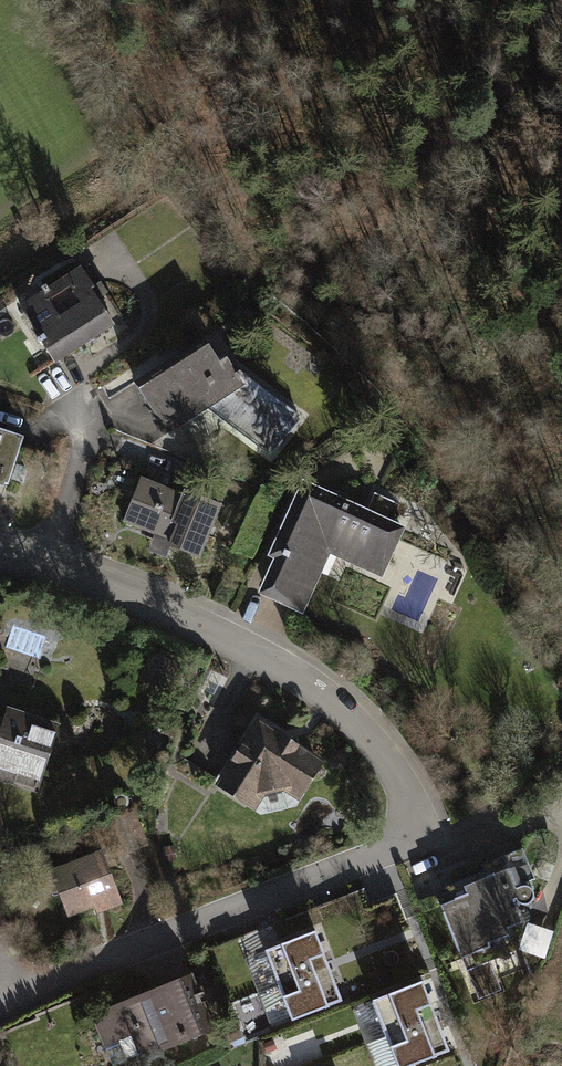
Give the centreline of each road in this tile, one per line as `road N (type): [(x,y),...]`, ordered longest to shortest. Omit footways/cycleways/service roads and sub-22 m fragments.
road 1 (residential): [(0,560),(153,611),(340,705),(394,763),(422,832)]
road 2 (residential): [(422,832),(0,999)]

